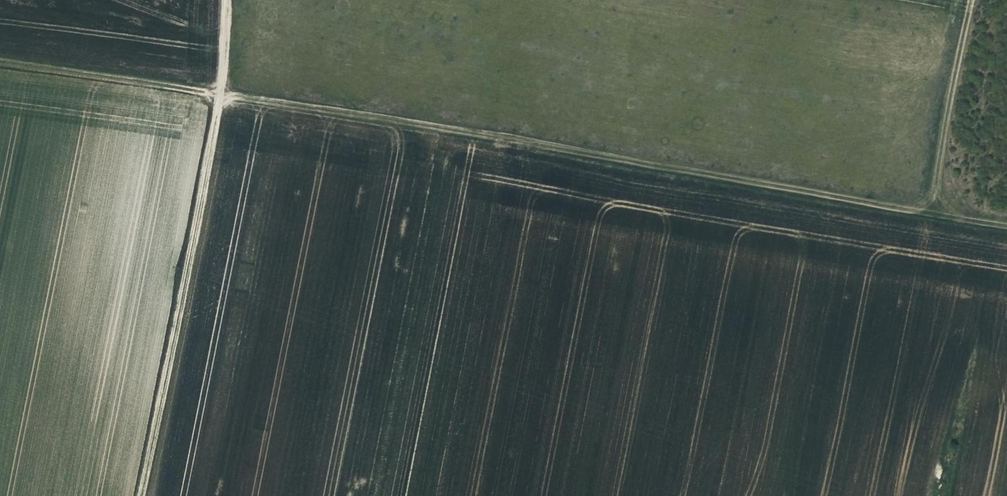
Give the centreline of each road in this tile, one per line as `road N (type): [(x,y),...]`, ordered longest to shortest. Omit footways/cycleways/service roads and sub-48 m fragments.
road 1 (track): [(0,62),(1006,226)]
road 2 (track): [(228,0),(218,93),(138,495)]
road 3 (track): [(965,0),(923,212)]

